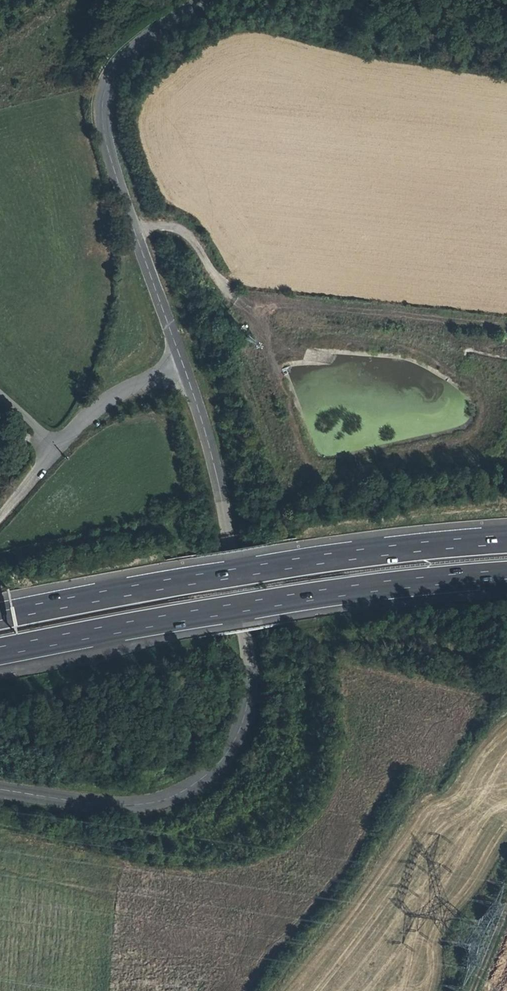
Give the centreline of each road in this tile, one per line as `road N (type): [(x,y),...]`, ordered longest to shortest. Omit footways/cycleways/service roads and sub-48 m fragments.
road 1 (unclassified): [(181,371),(223,507),(252,686),(246,723),(227,761),(153,806),(0,792)]
road 2 (motorway): [(506,542),(267,569),(0,618)]
road 3 (motorway): [(0,652),(376,588),(506,576)]
road 4 (unclassified): [(198,0),(116,66),(100,97),(113,173),(181,371)]
road 5 (unclassified): [(181,371),(116,396),(56,449)]

